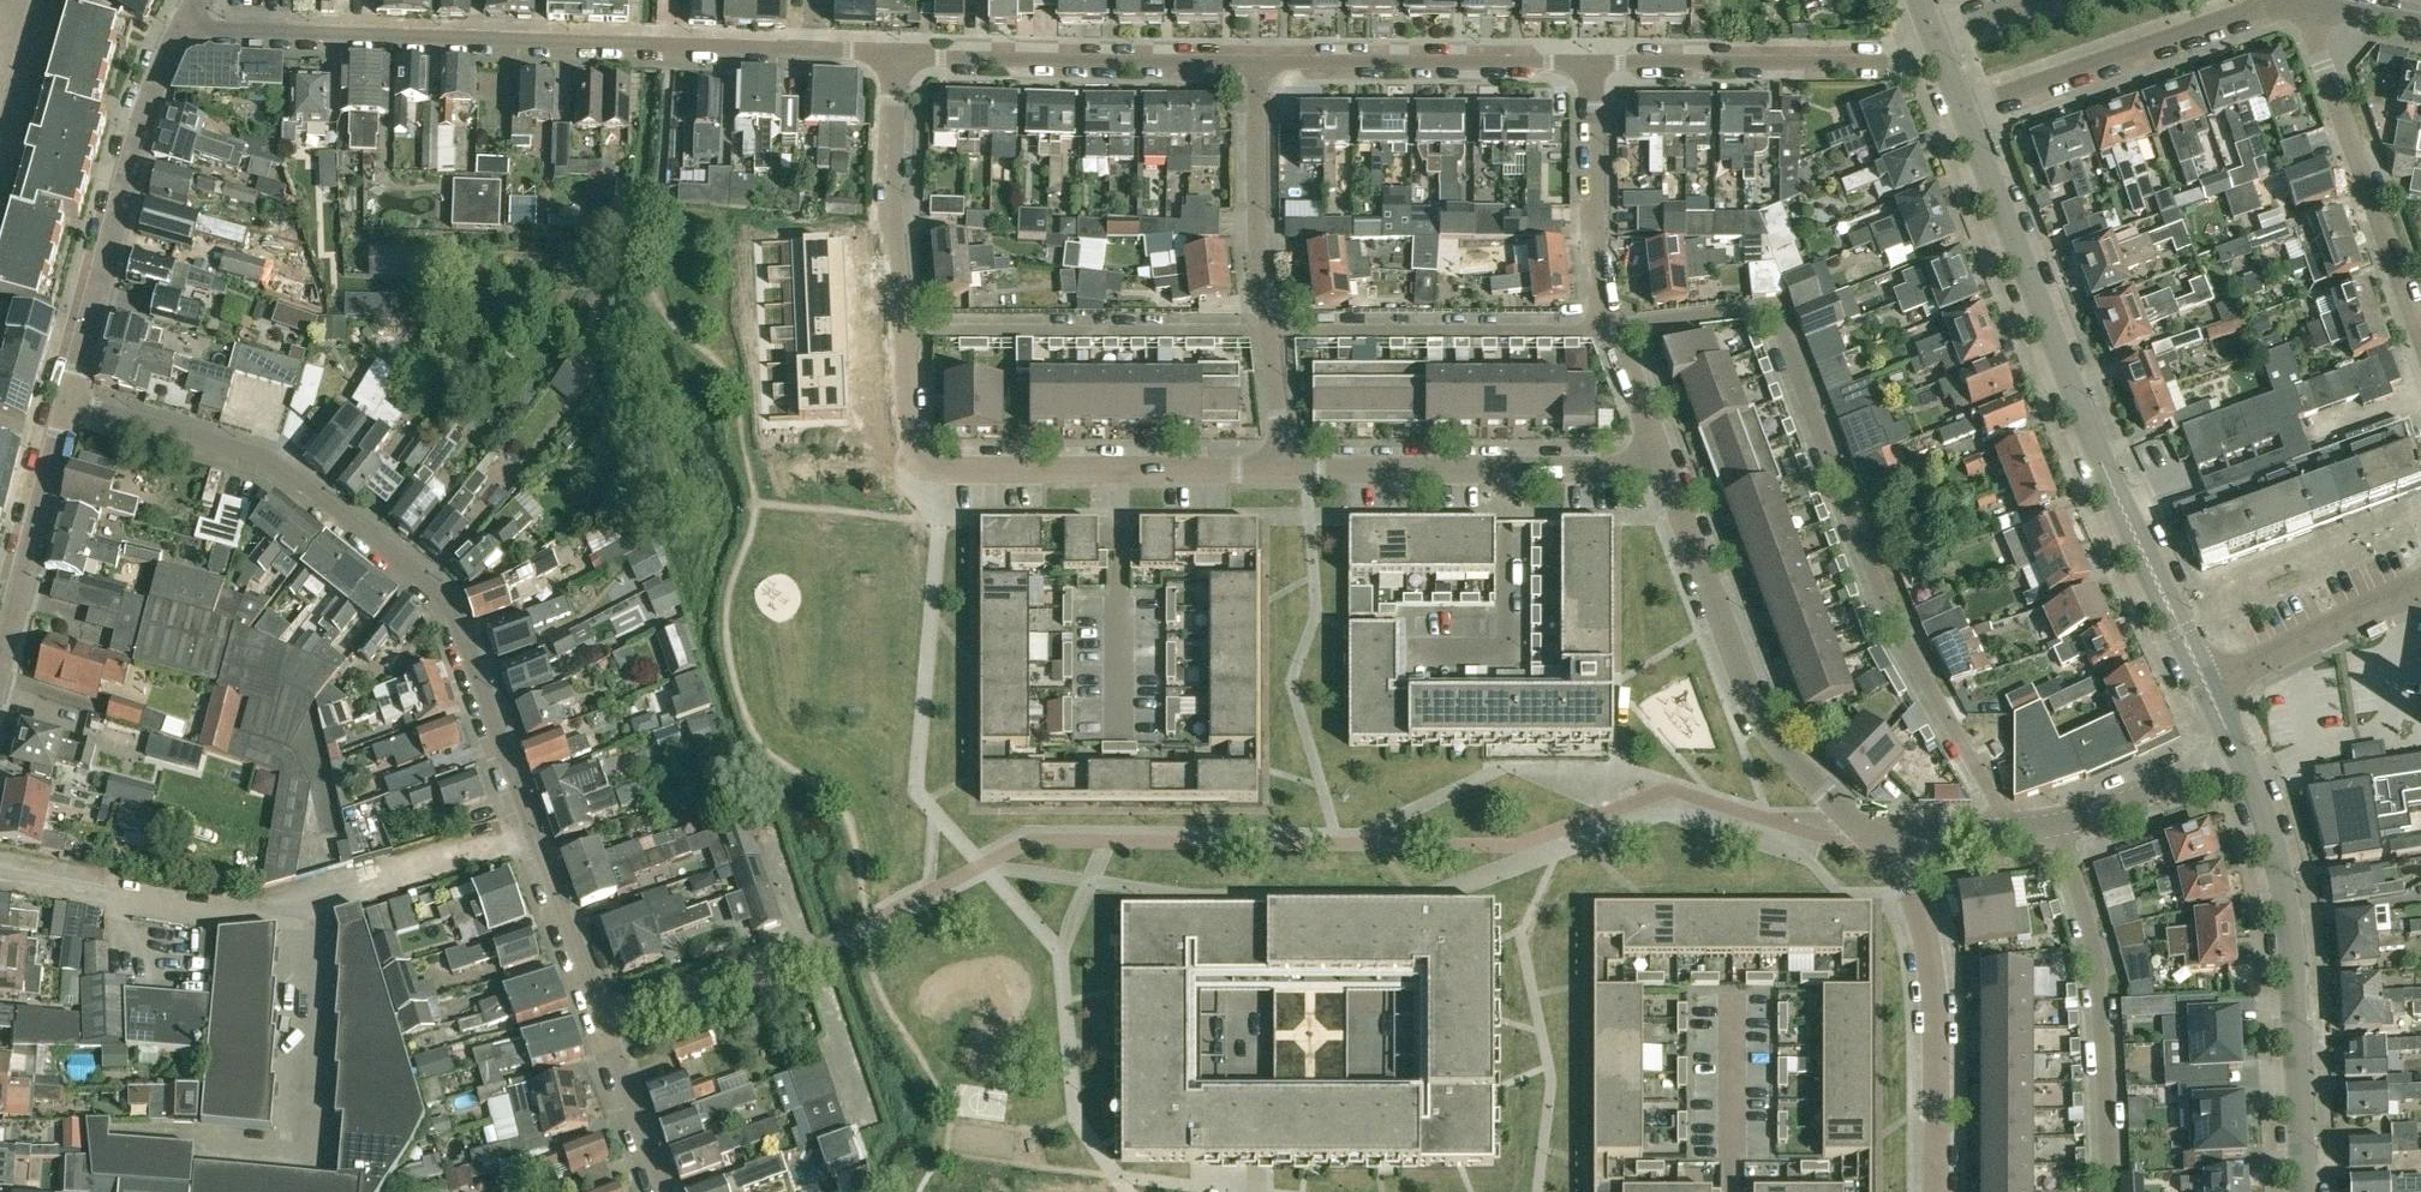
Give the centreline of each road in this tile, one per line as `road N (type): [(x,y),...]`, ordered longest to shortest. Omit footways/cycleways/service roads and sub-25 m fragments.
road 1 (residential): [(68,400),(271,454),(408,563),(452,611),(600,1022)]
road 2 (residential): [(892,52),(901,329),(918,456),(942,467),(1282,469)]
road 3 (residential): [(185,18),(206,27),(810,49)]
road 4 (unclassified): [(2208,690),(2113,489),(1965,114)]
road 5 (unclassified): [(2304,1191),(2281,869),(2239,756)]
road 6 (residential): [(1665,468),(1772,732),(1875,842)]
road 7 (residential): [(1594,59),(1593,195),(1608,327),(1665,468)]
road 8 (residential): [(1282,469),(1255,55)]
road 9 (residential): [(68,400),(133,160),(185,18)]
road 10 (residential): [(1282,469),(1665,468)]
road 11 (residential): [(2057,824),(2096,971),(2107,1191)]
road 12 (residential): [(1937,1191),(1938,1019),(1926,937),(1911,883),(1875,842)]
road 13 (residential): [(892,52),(1255,55)]
road 14 (residential): [(2420,339),(2299,2)]
road 15 (residential): [(1965,114),(2299,2)]
road 16 (residential): [(1594,59),(1885,63),(1940,51)]
road 17 (residential): [(1255,55),(1594,59)]
road 18 (residential): [(0,661),(68,400)]
road 19 (residential): [(600,1022),(820,946)]
road 20 (residential): [(2208,690),(2420,596)]
road 21 (residential): [(1734,1191),(1733,994)]
road 22 (unclassified): [(2057,824),(2239,756)]
road 23 (unclassified): [(1875,842),(1936,829),(2057,824)]
road 24 (residential): [(600,1022),(661,1191)]
road 25 (residential): [(2299,2),(2420,24)]

